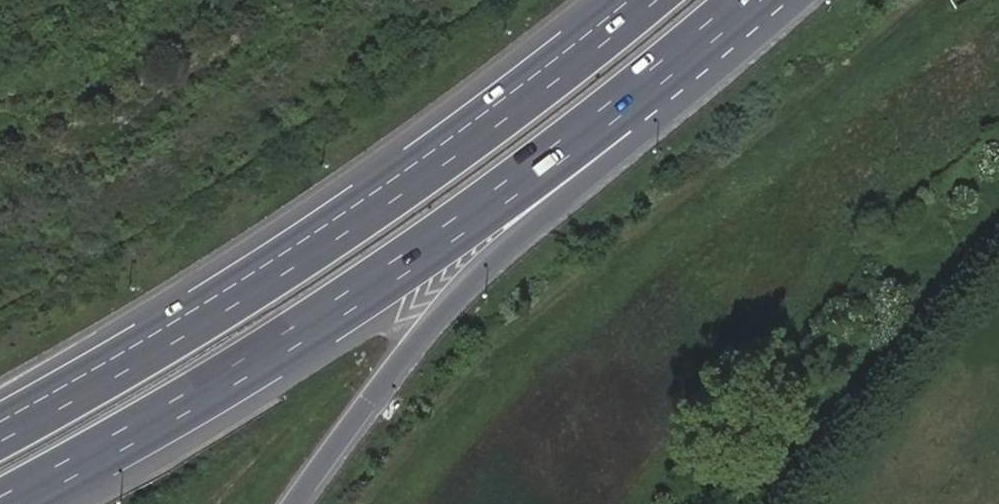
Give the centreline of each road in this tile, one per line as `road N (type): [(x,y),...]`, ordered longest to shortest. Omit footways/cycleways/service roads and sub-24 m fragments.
road 1 (trunk): [(8,503),(367,290),(621,104),(745,0)]
road 2 (trunk): [(637,0),(324,239),(0,431)]
road 3 (trunk): [(293,503),(413,342),(484,268),(794,0)]

